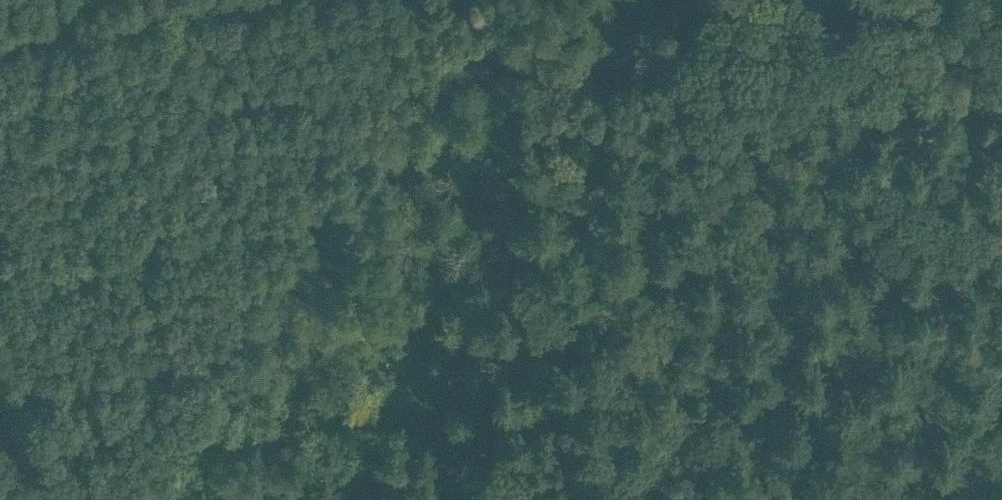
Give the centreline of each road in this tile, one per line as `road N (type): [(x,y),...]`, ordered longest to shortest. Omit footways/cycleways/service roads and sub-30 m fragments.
road 1 (track): [(56,499),(0,378)]

